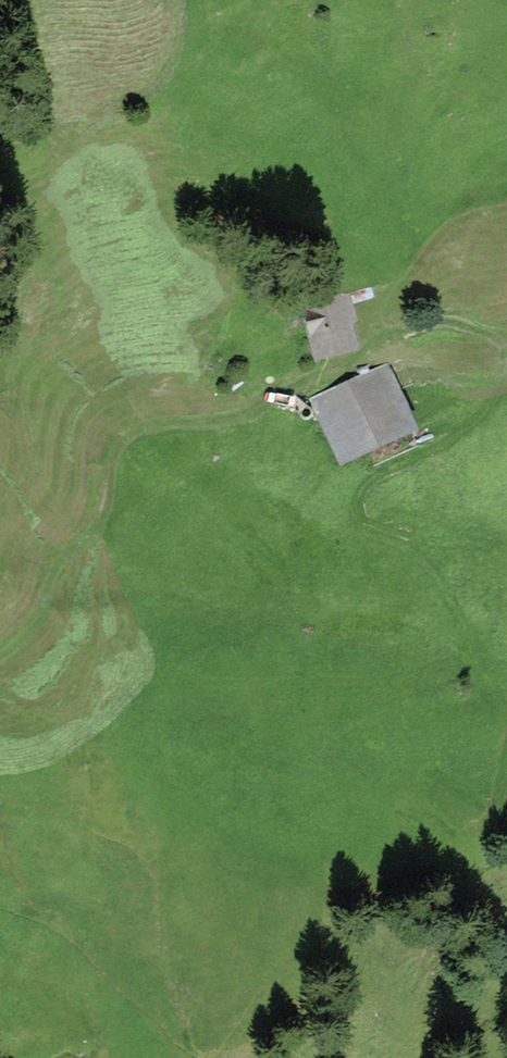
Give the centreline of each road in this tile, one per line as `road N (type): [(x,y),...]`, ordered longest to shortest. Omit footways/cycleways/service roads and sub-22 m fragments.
road 1 (track): [(0,669),(33,636),(61,562),(100,522),(112,455),(125,439),(154,426),(229,419),(260,407),(414,327),(447,320),(506,343)]
road 2 (track): [(506,388),(449,440),(372,478),(358,505),(371,523),(414,539),(473,646),(506,682)]
road 3 (track): [(380,342),(411,269),(506,184)]

